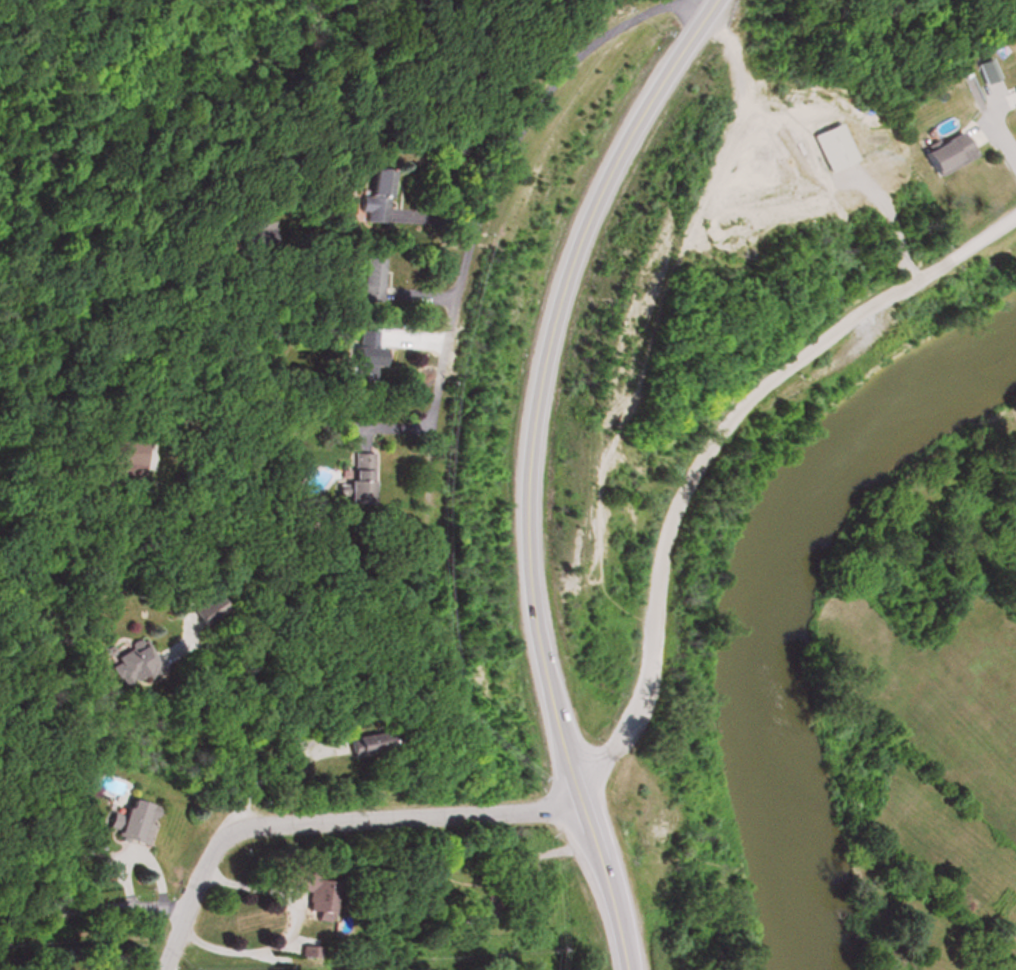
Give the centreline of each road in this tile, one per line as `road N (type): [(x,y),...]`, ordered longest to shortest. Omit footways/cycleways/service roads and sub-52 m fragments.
road 1 (residential): [(571,782),(533,626),(526,500),(535,397),(561,285),(598,189),(705,0)]
road 2 (residential): [(571,782),(638,704),(657,545),(707,443),(765,387),(1015,215)]
road 3 (residential): [(658,0),(568,58),(507,149),(476,216),(449,307),(428,439)]
road 4 (residential): [(158,969),(213,846),(240,824),(579,811)]
road 5 (residential): [(620,969),(571,782)]

